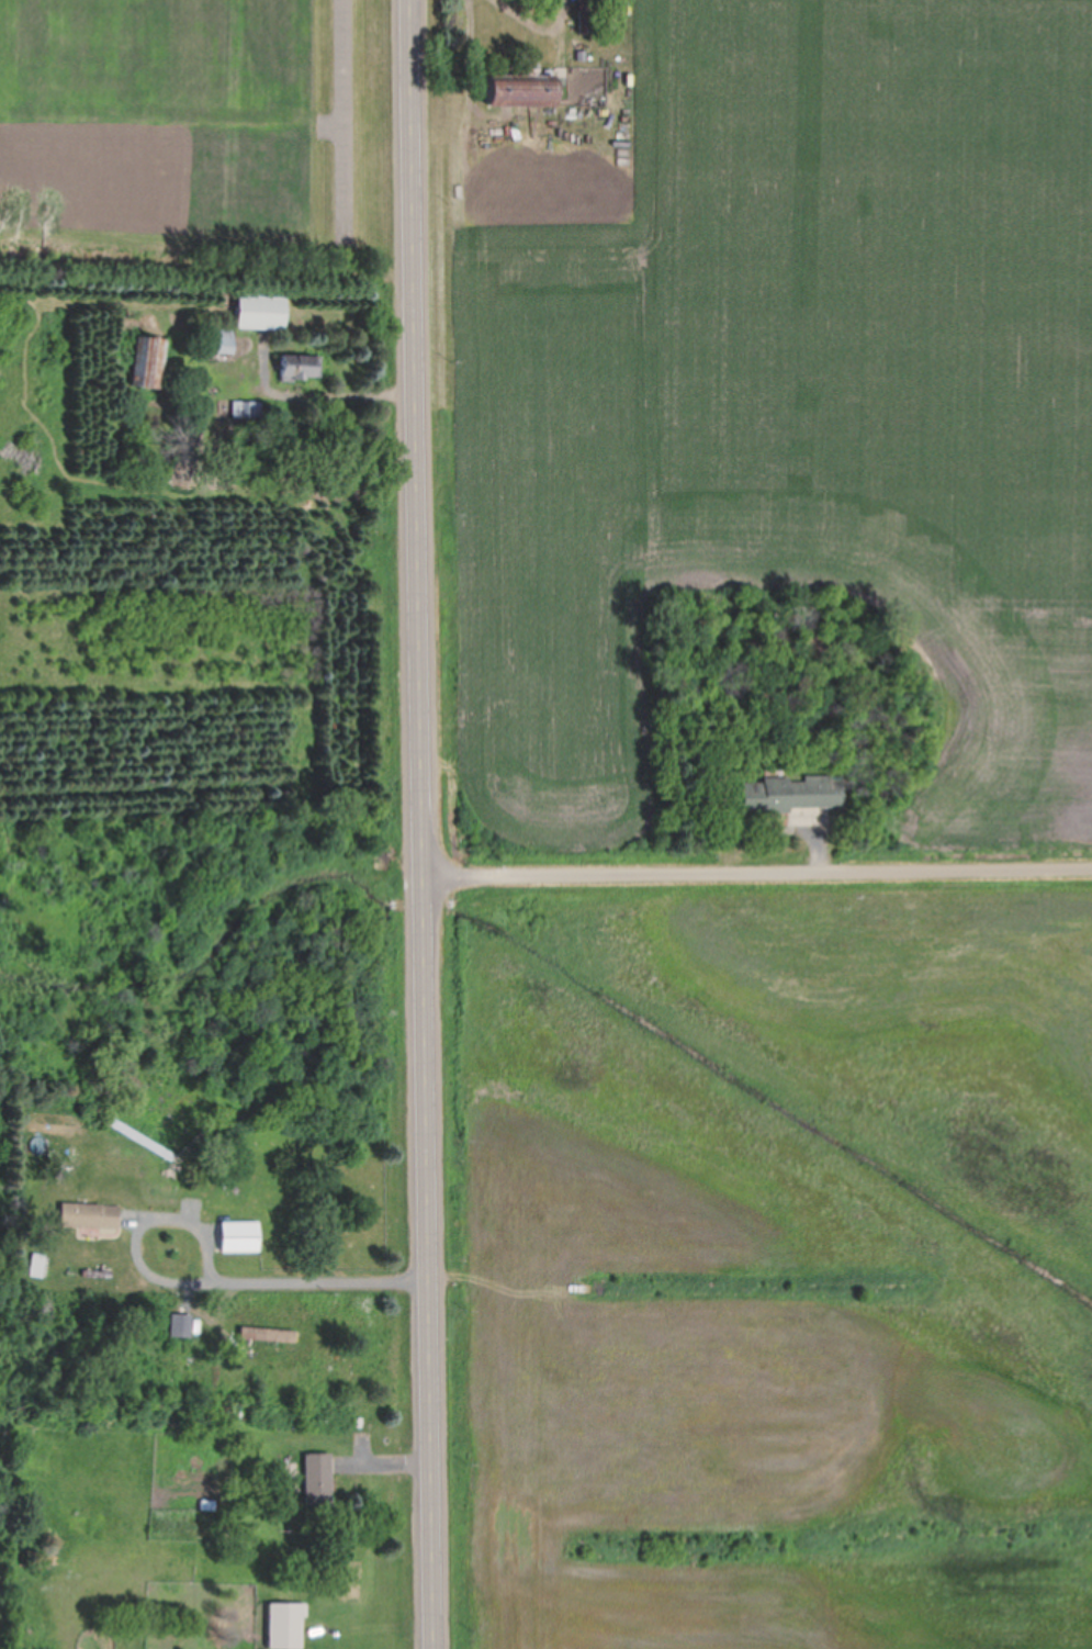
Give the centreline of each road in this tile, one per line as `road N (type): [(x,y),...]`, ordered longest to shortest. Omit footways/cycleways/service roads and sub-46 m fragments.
road 1 (primary): [(434,1648),(414,0)]
road 2 (residential): [(428,867),(1091,862)]
road 3 (residential): [(341,0),(341,239)]

